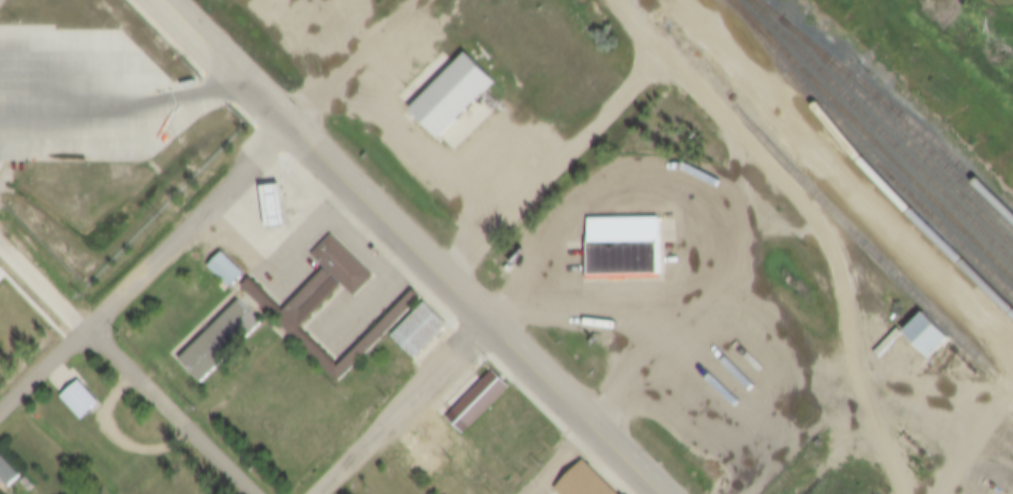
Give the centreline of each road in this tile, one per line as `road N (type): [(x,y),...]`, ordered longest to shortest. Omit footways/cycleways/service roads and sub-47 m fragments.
road 1 (trunk): [(658,493),(159,0)]
road 2 (residential): [(0,414),(287,126)]
road 3 (trunk): [(0,102),(244,86)]
road 4 (residential): [(251,493),(83,328)]
road 5 (residential): [(386,430),(489,327)]

